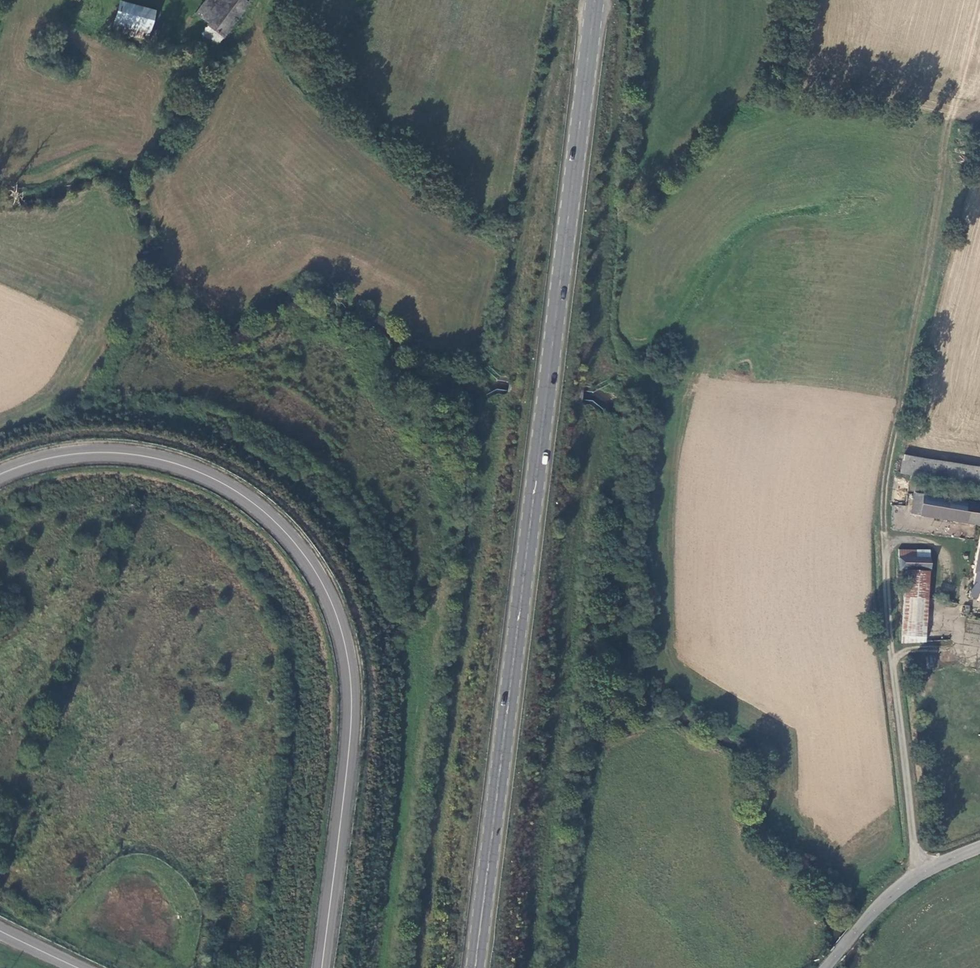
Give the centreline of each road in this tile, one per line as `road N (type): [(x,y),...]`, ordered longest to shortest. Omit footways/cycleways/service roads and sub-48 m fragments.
road 1 (primary): [(595,0),(475,967)]
road 2 (unclassified): [(920,876),(893,668),(885,475),(954,121)]
road 3 (tertiary): [(321,967),(351,691),(343,639),(320,579),(259,507),(180,465),(125,452),(72,453),(0,474)]
road 4 (track): [(594,5),(567,15),(495,368)]
road 5 (tertiary): [(826,967),(920,876)]

